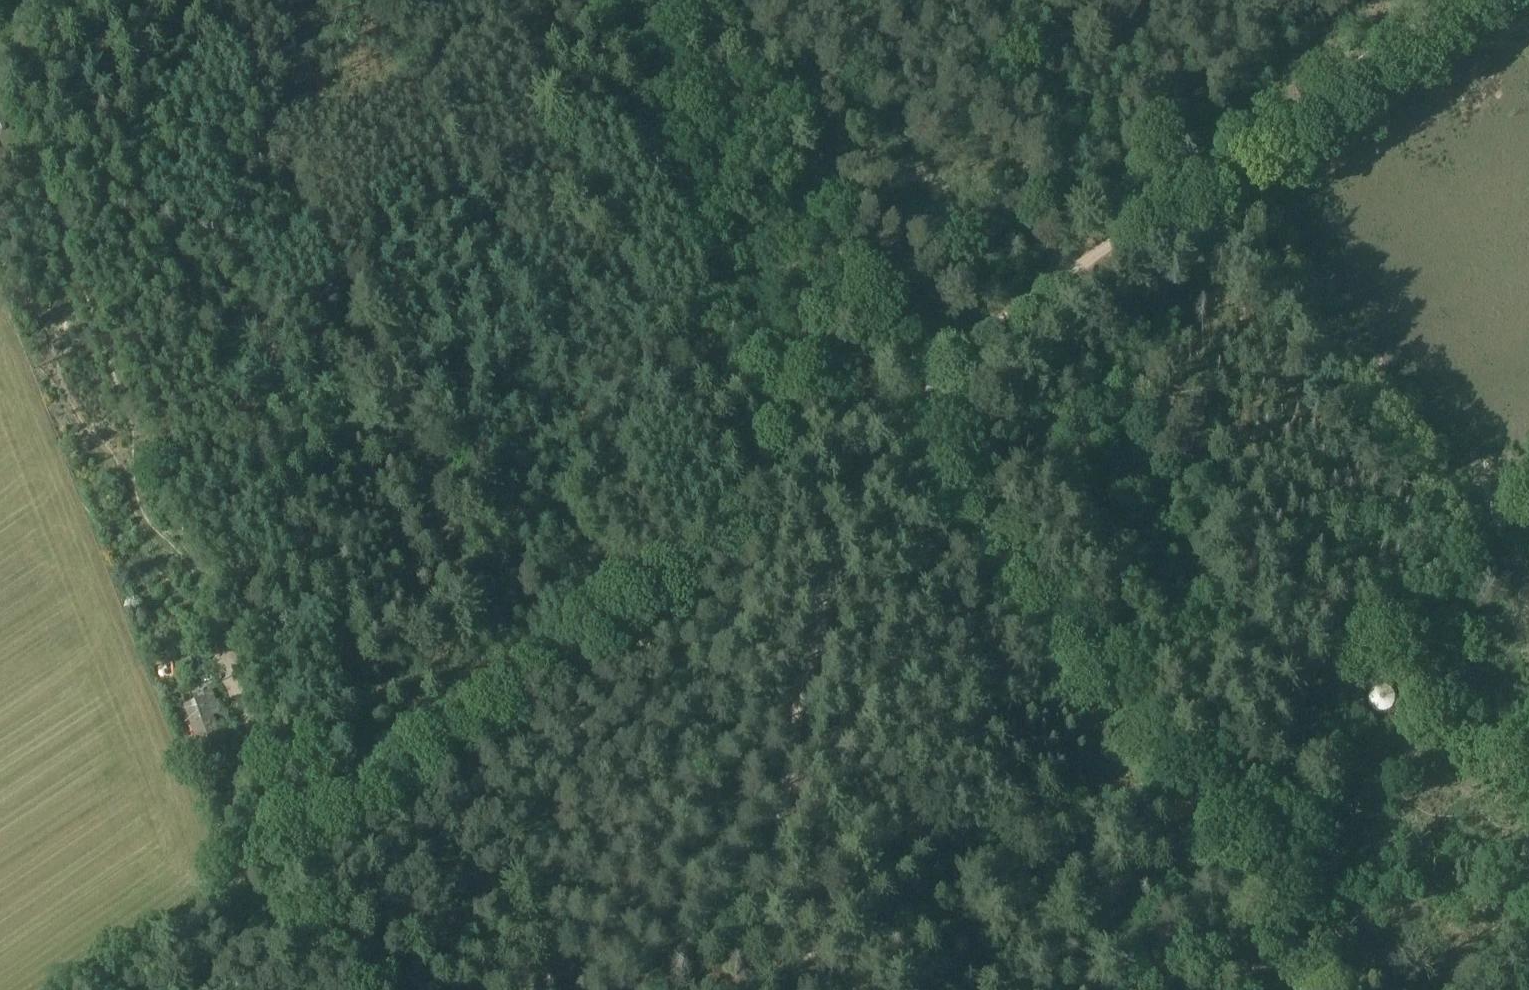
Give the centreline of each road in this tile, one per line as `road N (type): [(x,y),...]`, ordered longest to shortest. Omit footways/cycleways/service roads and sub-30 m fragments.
road 1 (track): [(62,989),(278,849),(285,817),(182,546)]
road 2 (track): [(0,101),(182,546)]

